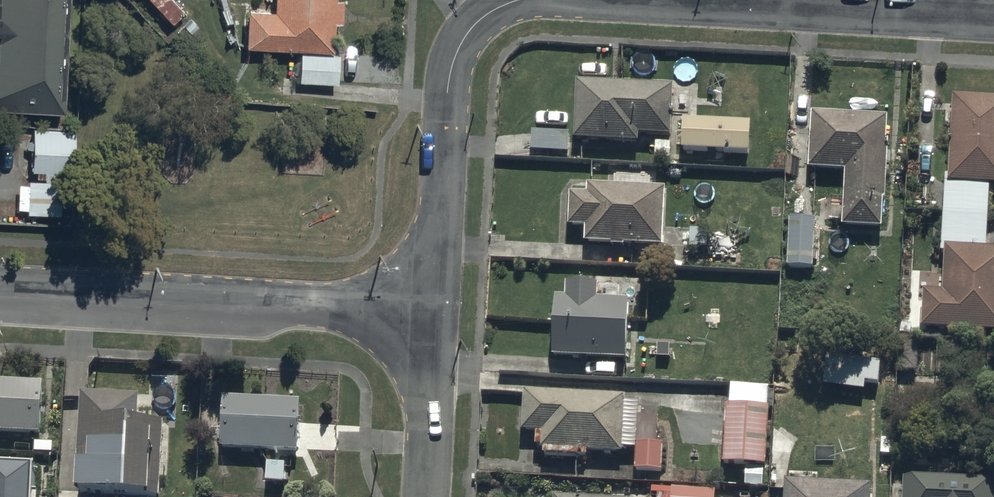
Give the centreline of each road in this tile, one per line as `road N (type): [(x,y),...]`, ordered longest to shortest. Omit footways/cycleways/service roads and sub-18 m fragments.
road 1 (residential): [(0,287),(431,310)]
road 2 (residential): [(636,0),(993,19)]
road 3 (residential): [(431,310),(454,59),(469,32),(517,0)]
road 4 (residential): [(425,496),(431,310)]

